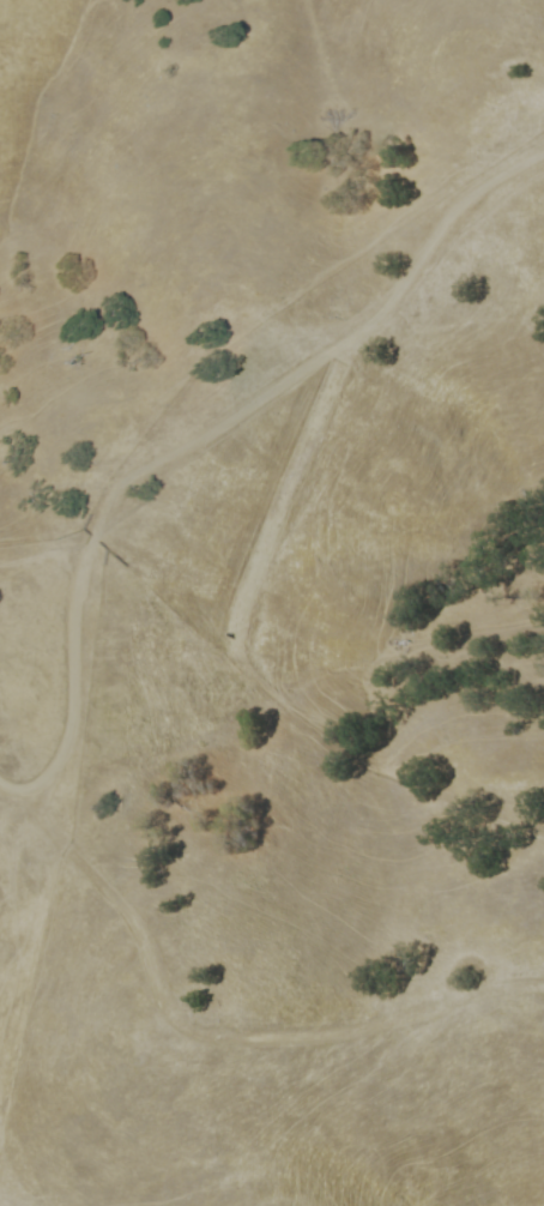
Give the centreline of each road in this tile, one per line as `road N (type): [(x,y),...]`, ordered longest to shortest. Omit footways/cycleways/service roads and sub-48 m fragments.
road 1 (track): [(0,779),(36,788),(55,765),(71,725),(67,633),(74,590),(93,517),(121,477),(198,441),(375,320),(469,195)]
road 2 (track): [(543,985),(466,994),(352,1030),(230,1039),(182,1030),(161,997),(132,921),(26,789)]

